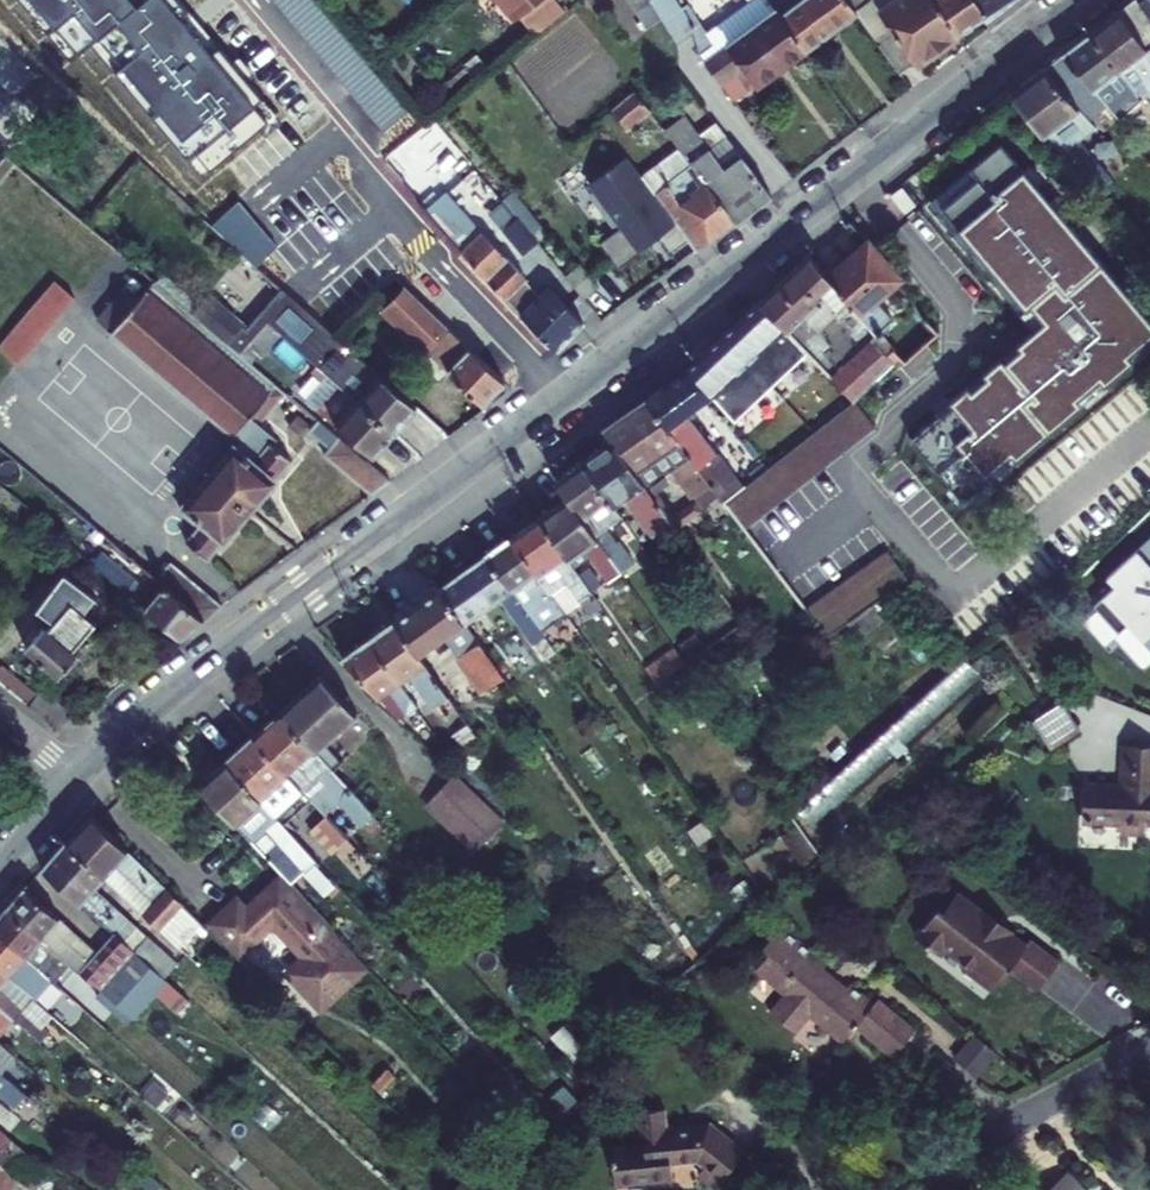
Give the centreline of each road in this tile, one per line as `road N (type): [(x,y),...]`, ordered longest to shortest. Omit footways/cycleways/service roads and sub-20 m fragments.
road 1 (tertiary): [(77,780),(149,711),(1082,0)]
road 2 (residential): [(928,1189),(1018,1119),(1149,1044)]

